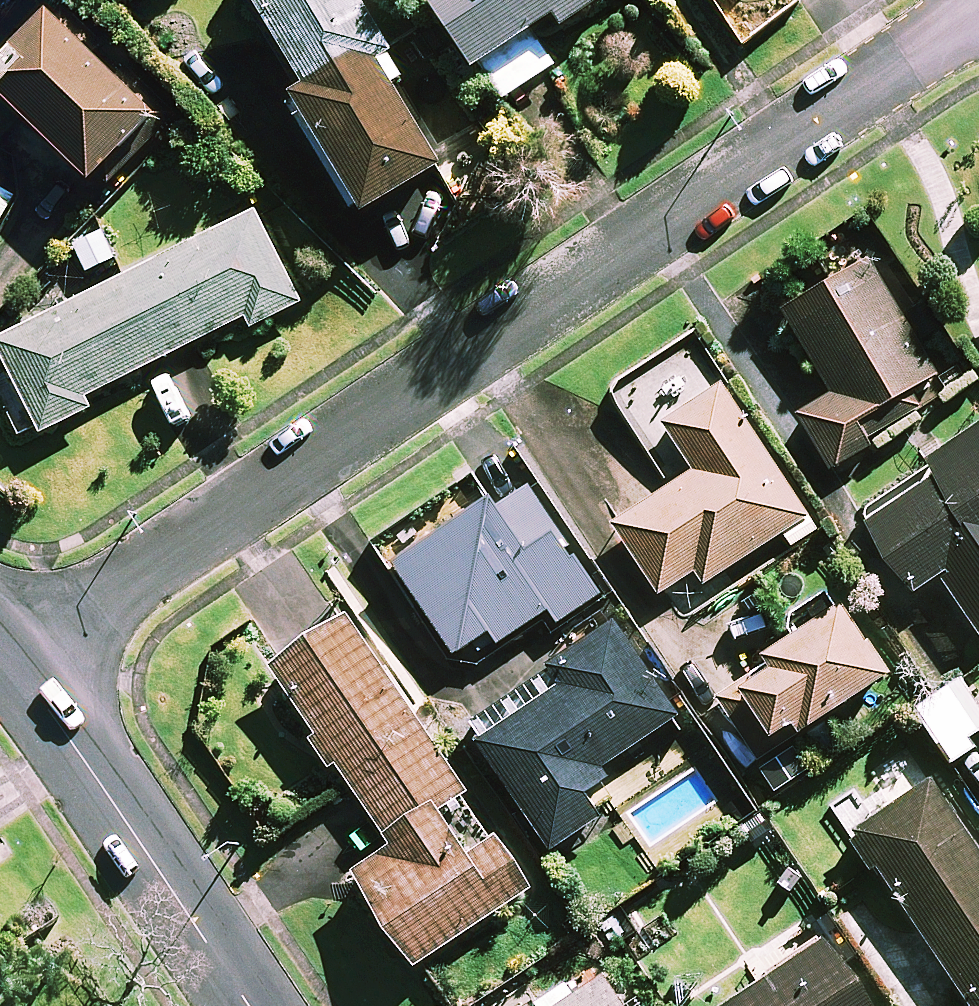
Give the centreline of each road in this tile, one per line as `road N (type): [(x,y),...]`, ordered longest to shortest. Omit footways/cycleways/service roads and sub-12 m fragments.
road 1 (residential): [(978,8),(18,667)]
road 2 (residential): [(18,667),(246,1005)]

